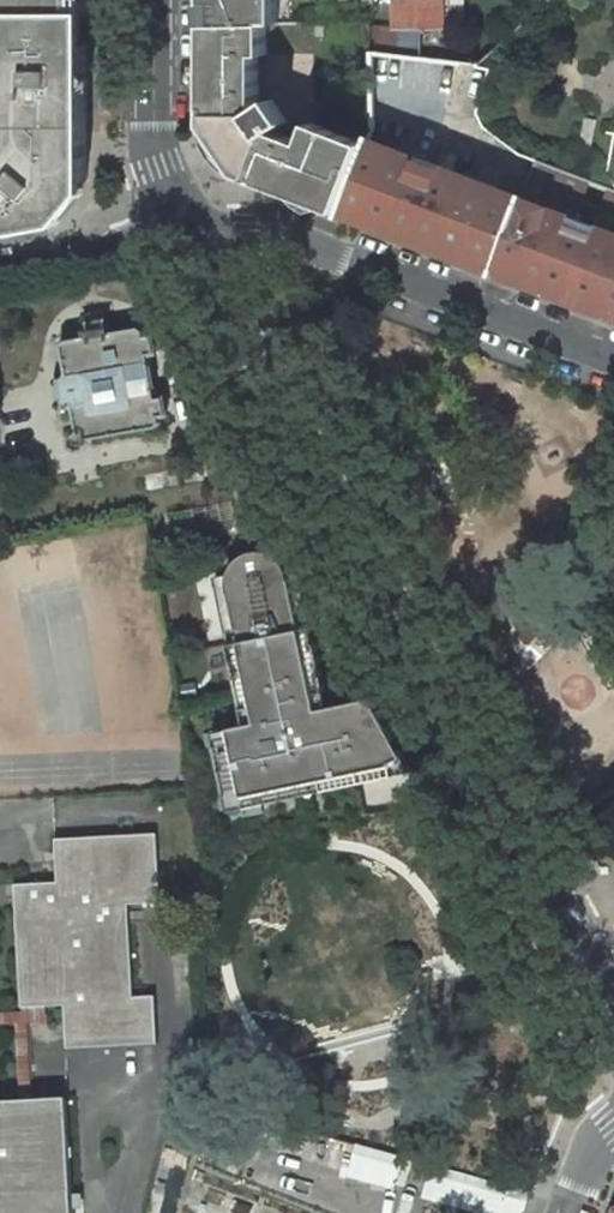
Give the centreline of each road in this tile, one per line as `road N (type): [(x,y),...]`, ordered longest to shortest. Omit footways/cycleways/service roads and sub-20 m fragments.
road 1 (residential): [(590,967),(190,236)]
road 2 (residential): [(190,236),(263,230),(613,361)]
road 3 (residential): [(190,236),(154,157),(154,0)]
road 4 (residential): [(190,236),(0,269)]

